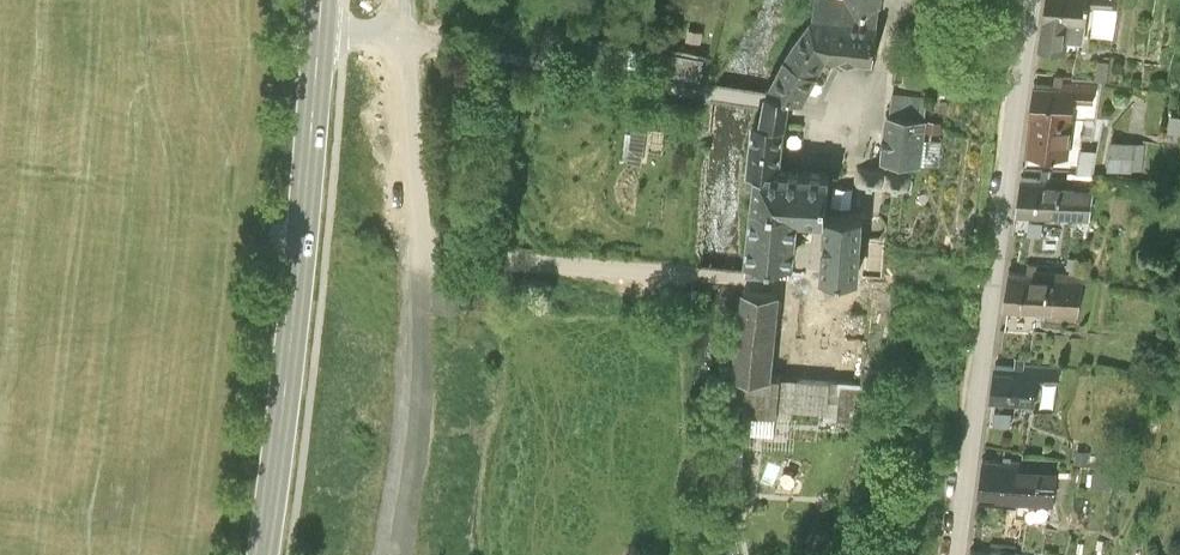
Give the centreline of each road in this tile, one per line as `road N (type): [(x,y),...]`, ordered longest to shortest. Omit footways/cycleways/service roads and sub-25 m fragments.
road 1 (residential): [(958,554),(1037,0)]
road 2 (secondary): [(322,0),(297,300),(264,554)]

